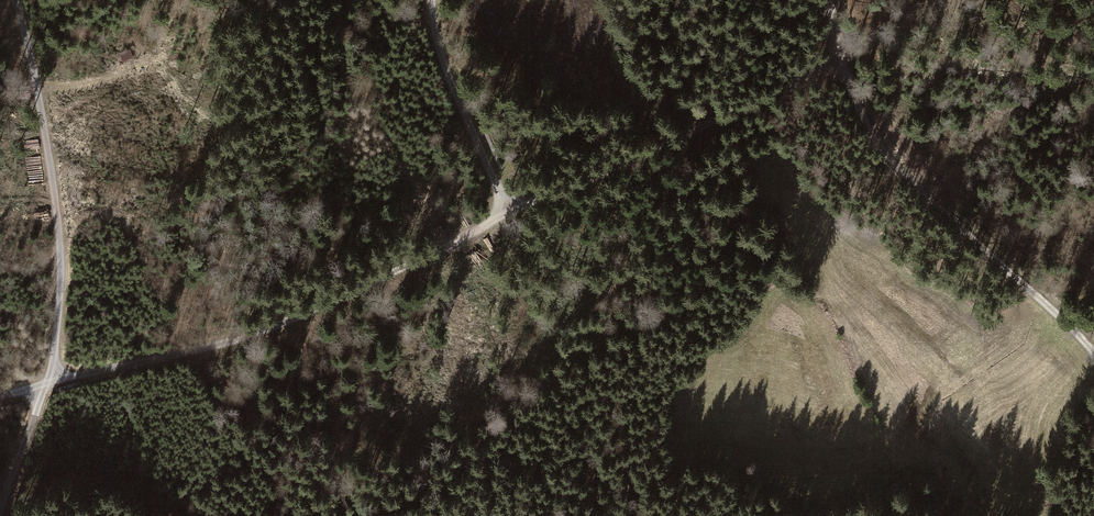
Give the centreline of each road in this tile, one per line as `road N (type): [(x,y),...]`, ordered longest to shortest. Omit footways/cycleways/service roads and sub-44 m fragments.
road 1 (track): [(0,397),(273,329),(439,255),(508,211)]
road 2 (track): [(47,384),(60,235),(45,111),(17,0)]
road 3 (track): [(1093,350),(909,182),(836,71)]
road 4 (track): [(836,71),(667,139),(586,185),(508,211)]
road 5 (track): [(508,211),(465,120),(431,0)]
road 6 (track): [(47,384),(0,514)]

